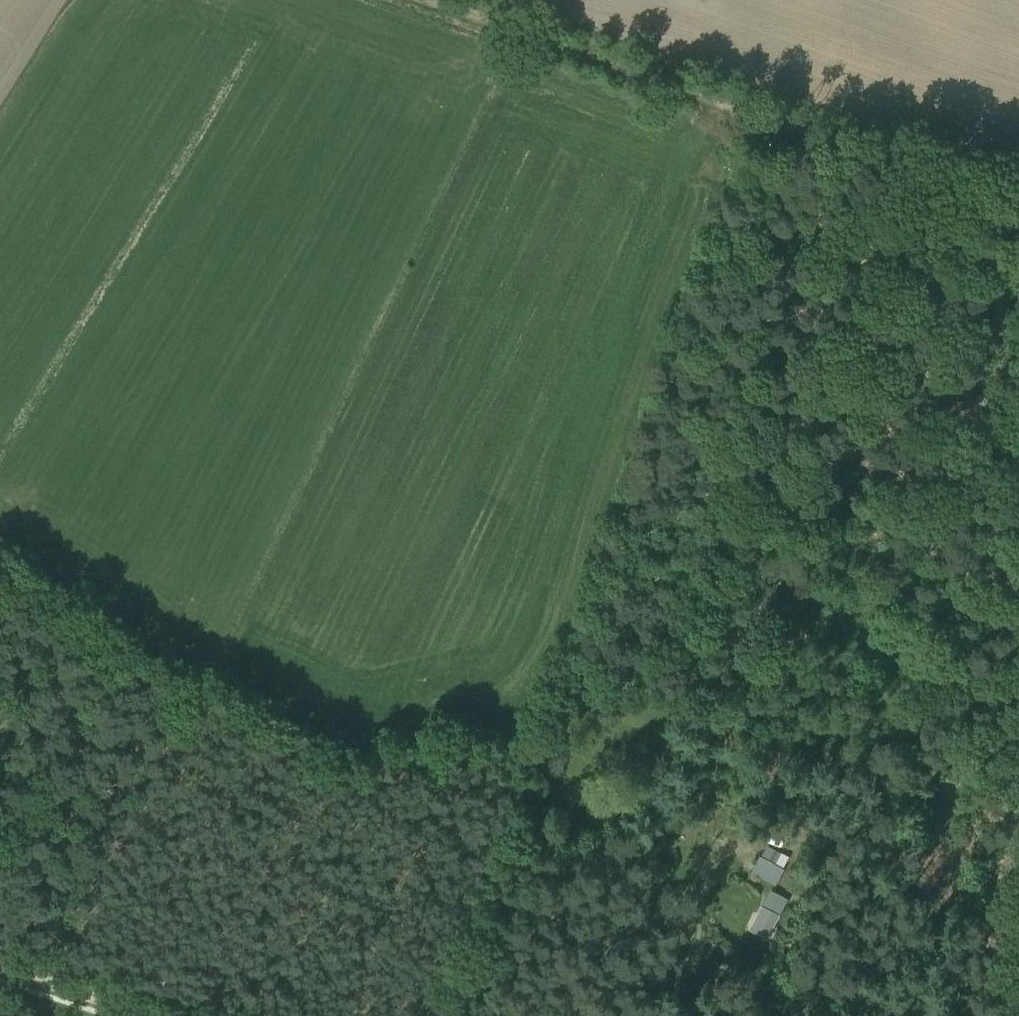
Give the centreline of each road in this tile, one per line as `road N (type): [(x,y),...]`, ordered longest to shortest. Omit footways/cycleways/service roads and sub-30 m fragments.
road 1 (track): [(0,965),(163,1015)]

